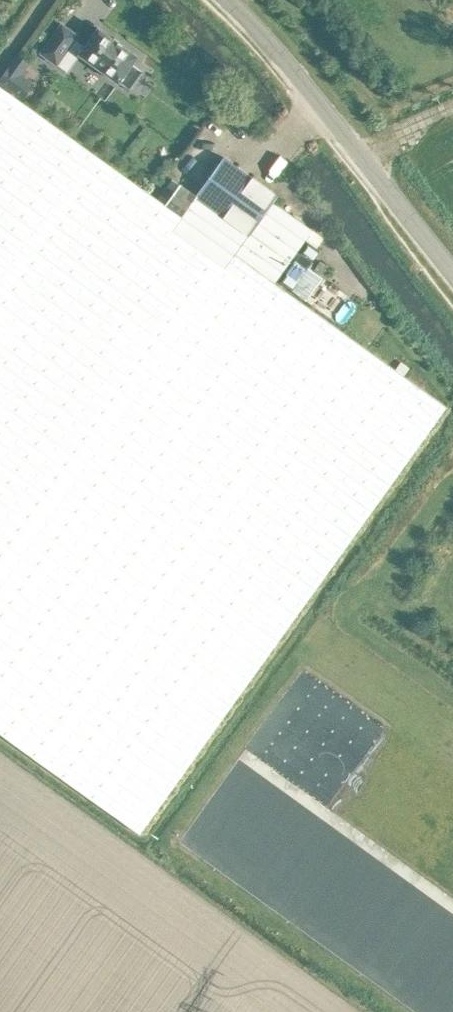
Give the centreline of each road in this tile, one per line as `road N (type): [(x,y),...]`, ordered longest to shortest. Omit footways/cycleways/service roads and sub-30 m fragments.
road 1 (unclassified): [(452,269),(230,0)]

